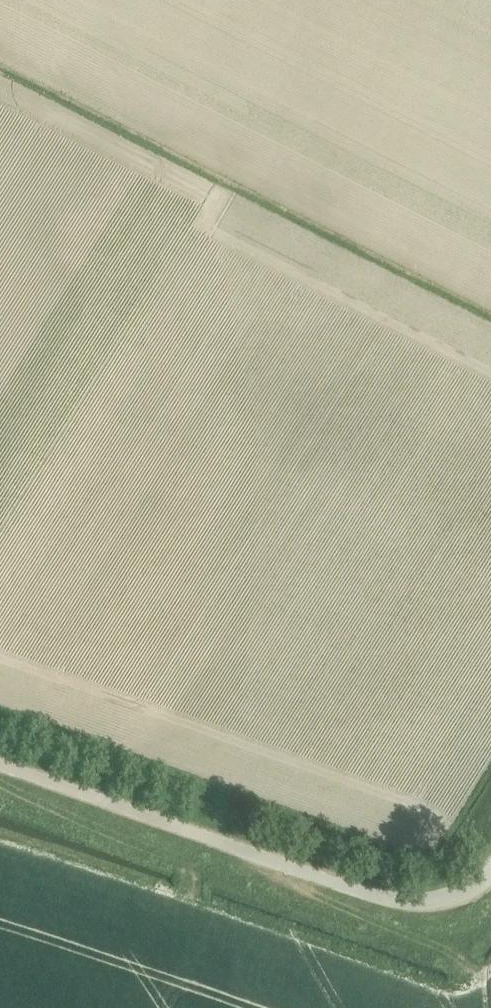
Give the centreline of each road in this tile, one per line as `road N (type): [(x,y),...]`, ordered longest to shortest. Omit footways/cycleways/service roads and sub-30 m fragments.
road 1 (unclassified): [(0,767),(376,898),(446,908),(490,880)]
road 2 (track): [(0,786),(188,868),(195,907)]
road 3 (track): [(284,867),(296,888),(448,954),(478,982)]

